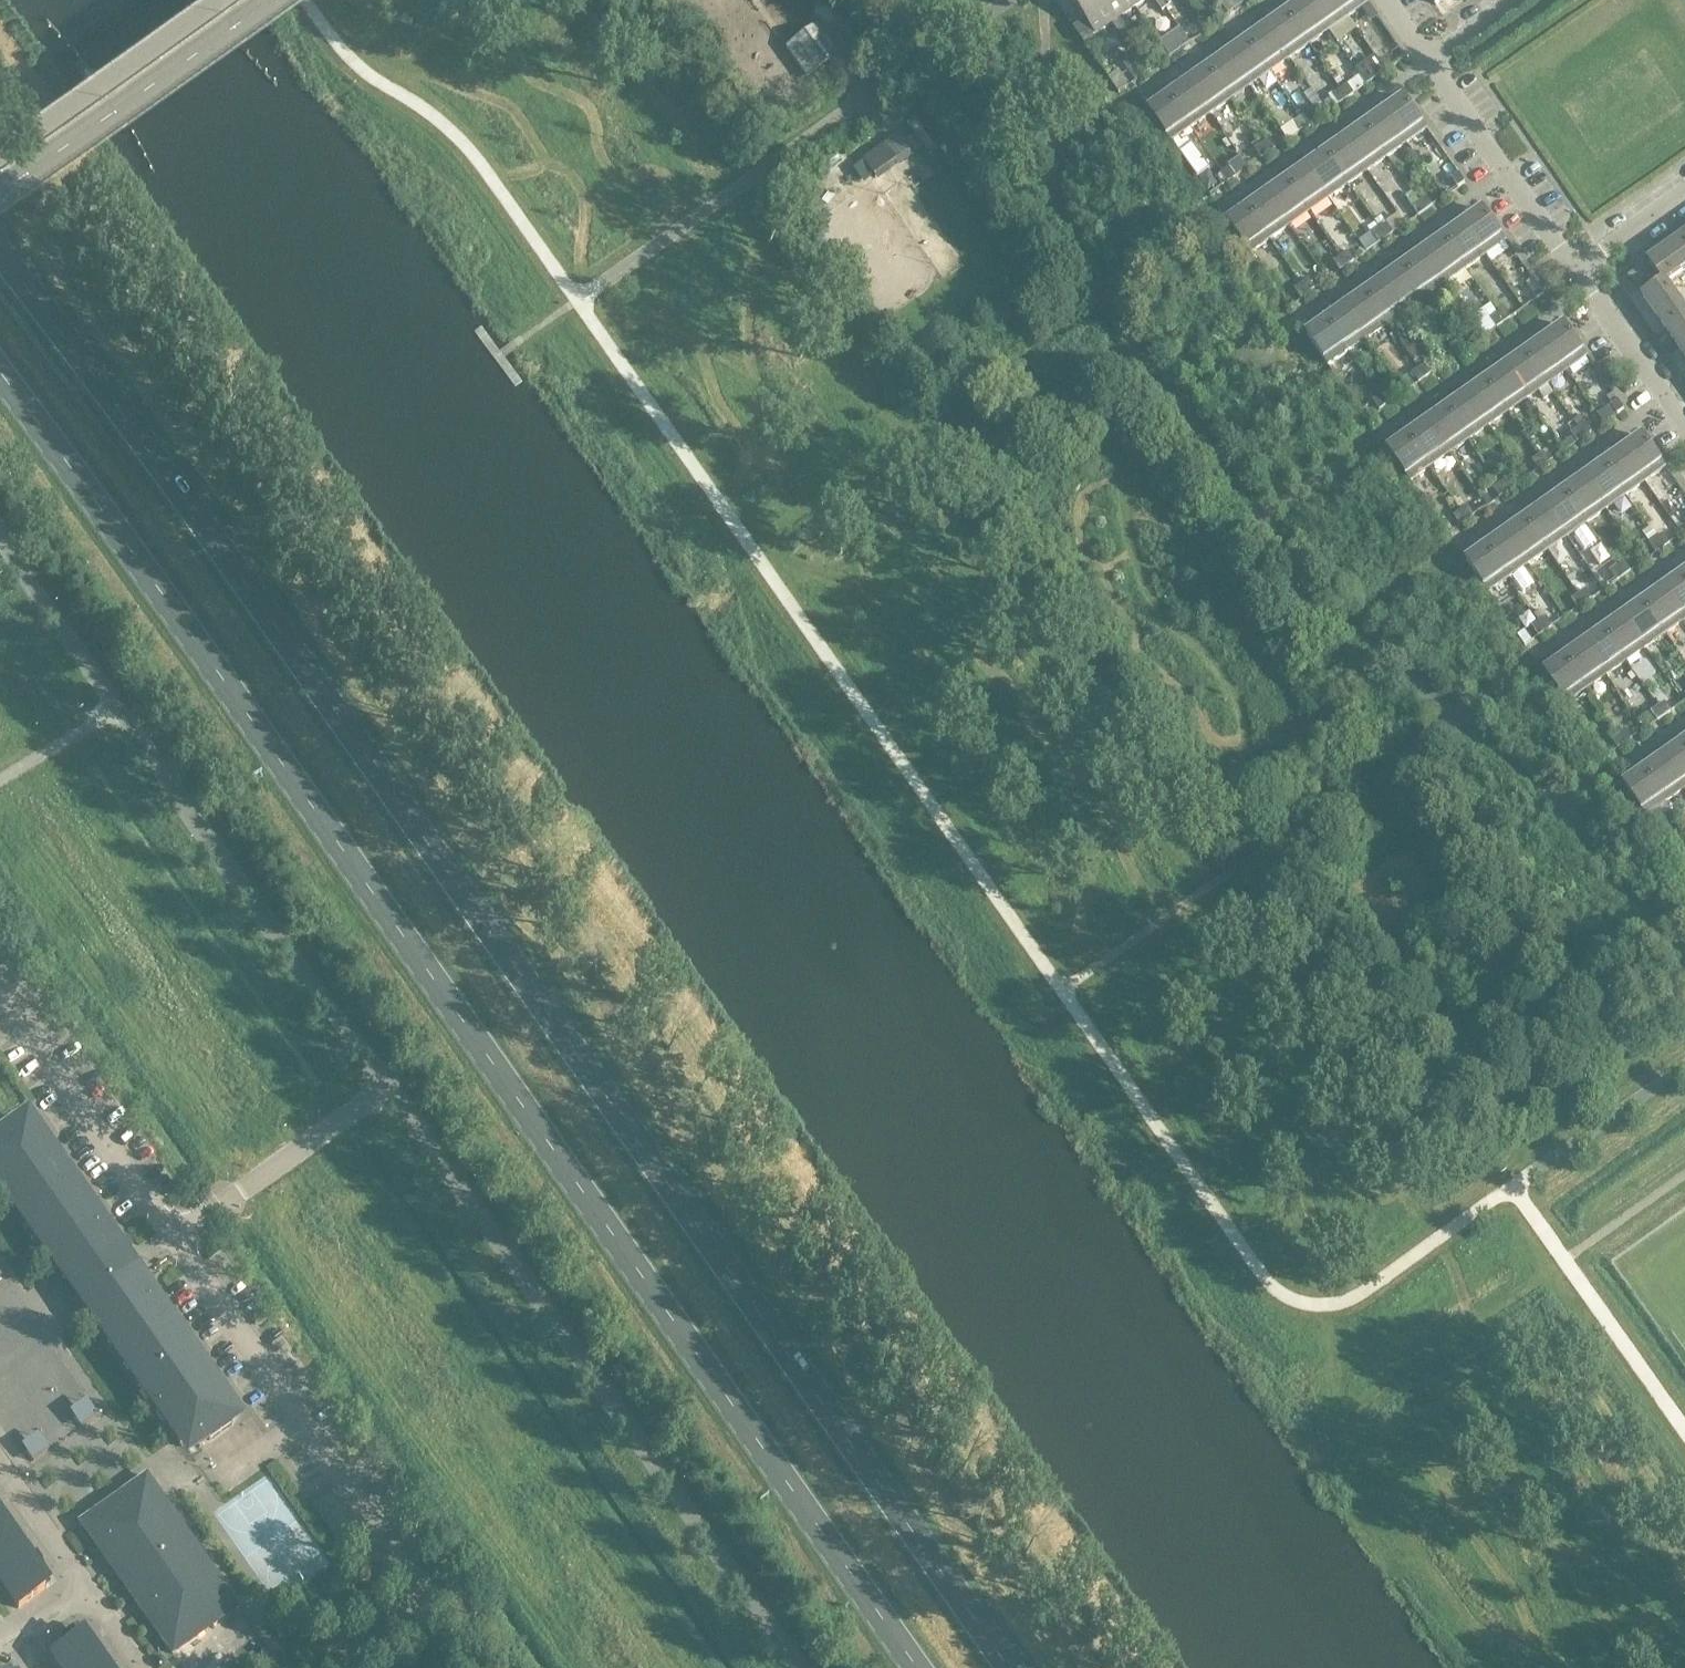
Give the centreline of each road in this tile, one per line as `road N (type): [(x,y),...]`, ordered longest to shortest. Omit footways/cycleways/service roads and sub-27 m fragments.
road 1 (trunk): [(1011,1667),(122,411),(0,258)]
road 2 (trunk): [(0,371),(302,786),(914,1667)]
road 3 (unclassified): [(800,1667),(389,1086)]
road 4 (unclassified): [(389,1086),(0,536)]
road 5 (residential): [(332,1667),(427,1602),(176,1236)]
road 6 (residential): [(176,1236),(0,989)]
road 7 (residential): [(1577,276),(1429,52)]
road 8 (unclassified): [(176,1236),(389,1086)]
road 9 (residential): [(1684,432),(1577,276)]
road 10 (residential): [(0,1466),(87,1590)]
road 11 (residential): [(1577,276),(1684,199)]

